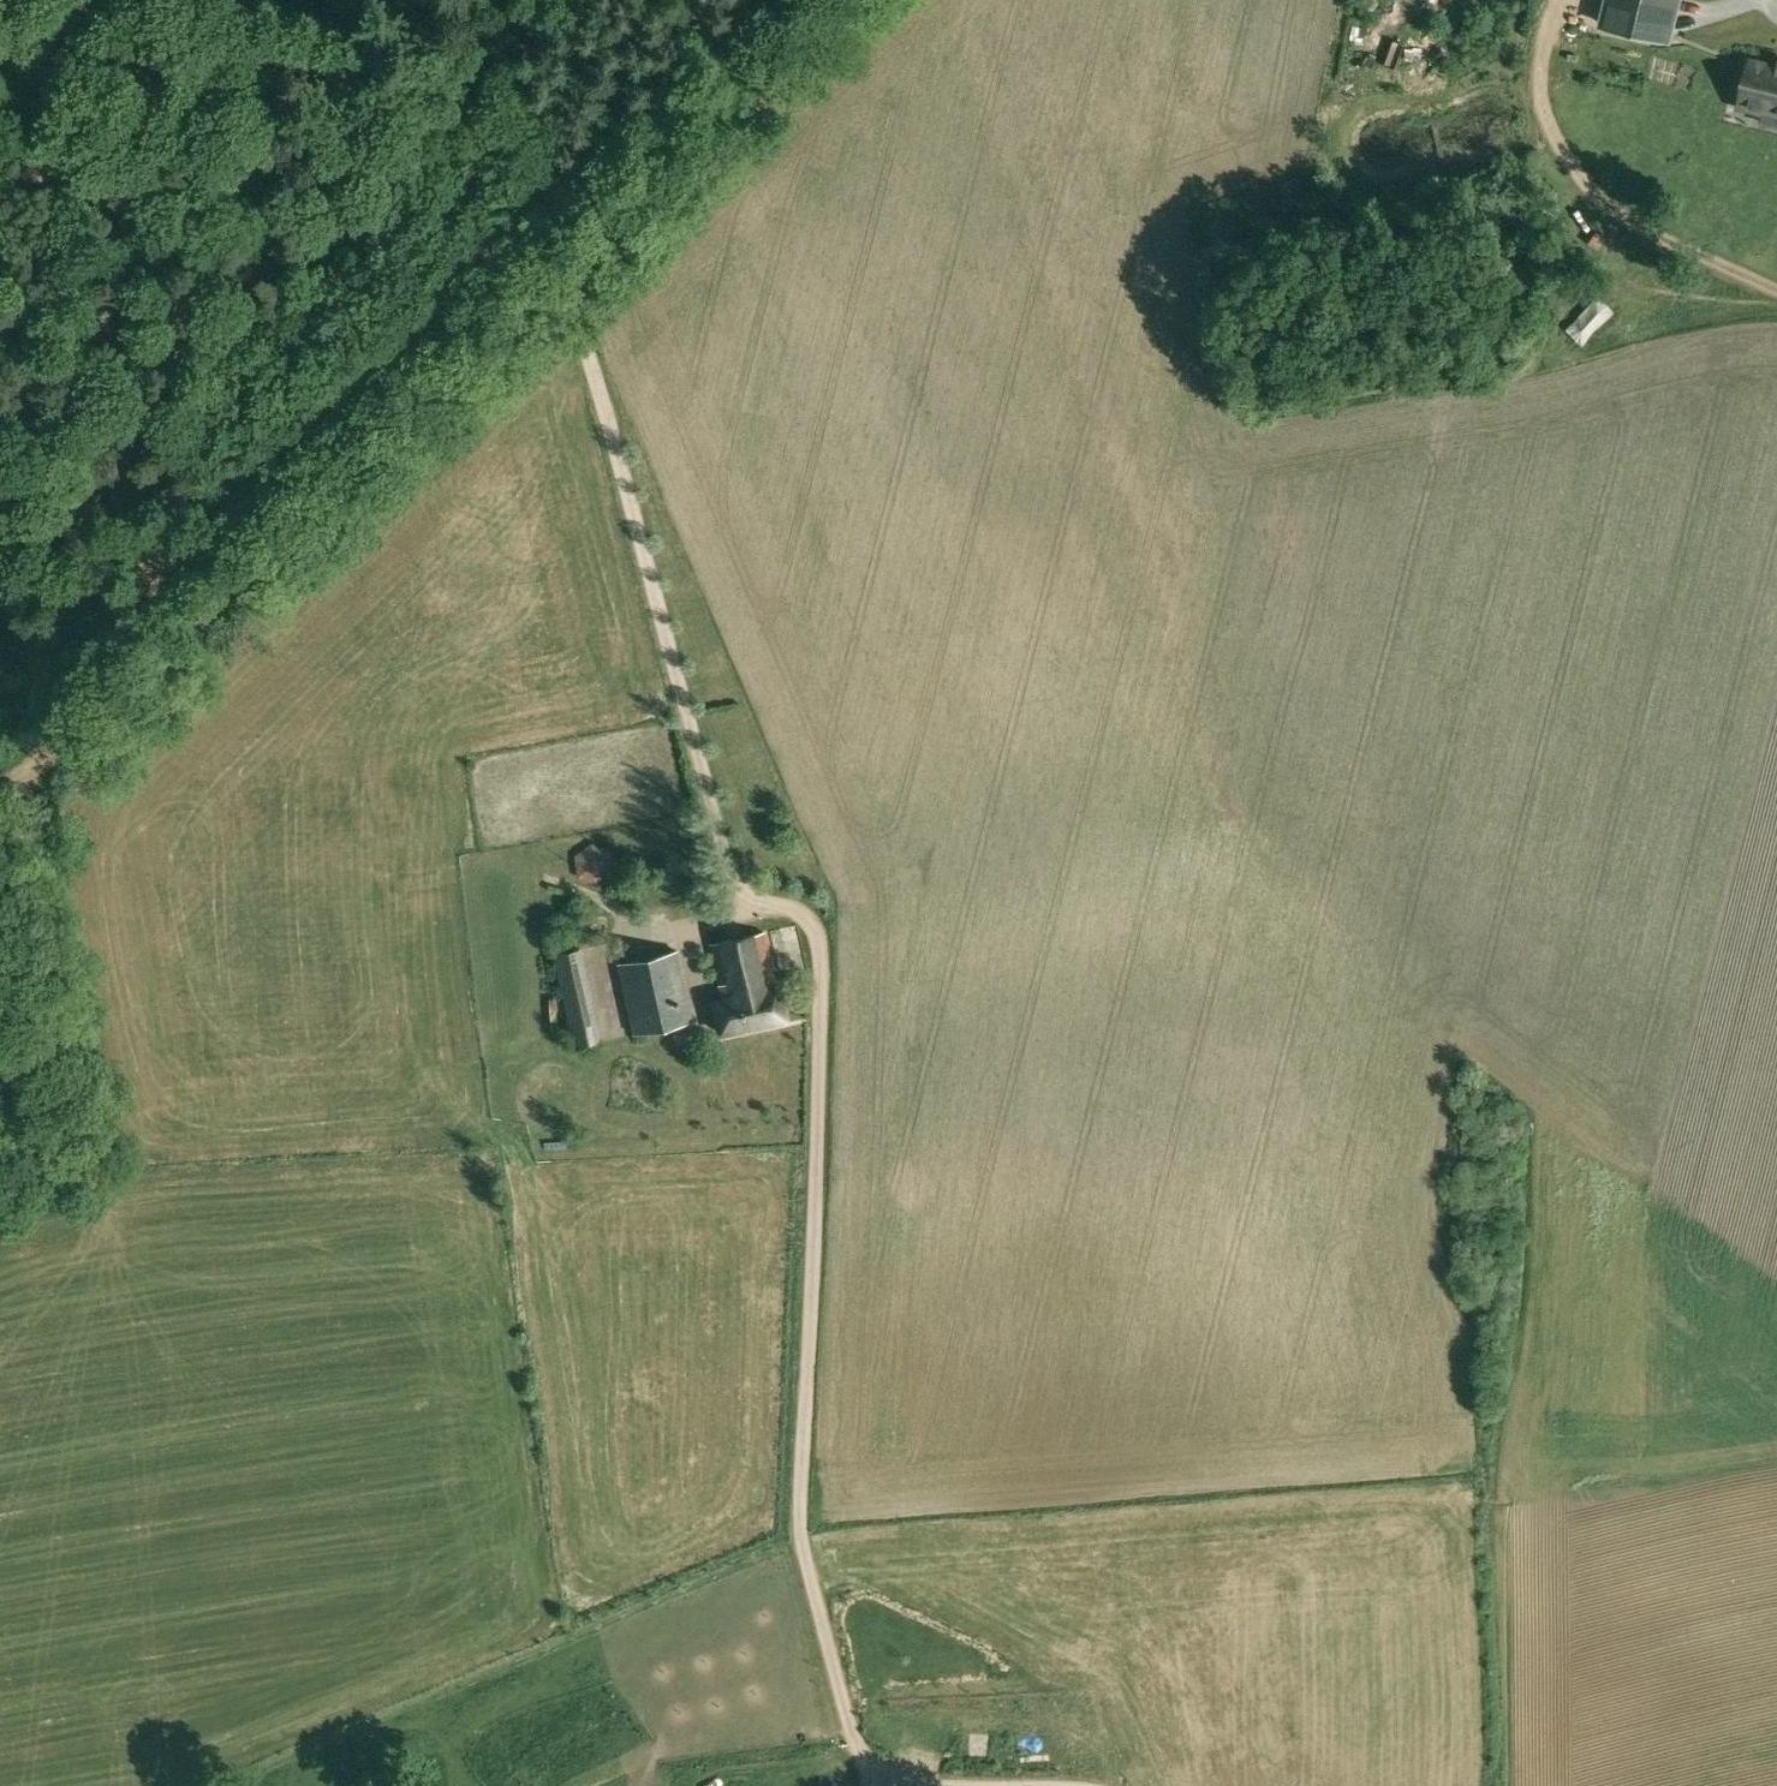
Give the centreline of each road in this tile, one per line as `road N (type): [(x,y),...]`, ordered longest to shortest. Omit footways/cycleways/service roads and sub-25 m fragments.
road 1 (track): [(0,779),(55,752),(571,255)]
road 2 (track): [(22,774),(20,804),(94,1185)]
road 3 (track): [(1560,0),(1545,39),(1541,88),(1554,136),(1578,172),(1628,219),(1776,289)]
road 4 (unclassified): [(571,255),(829,0)]

